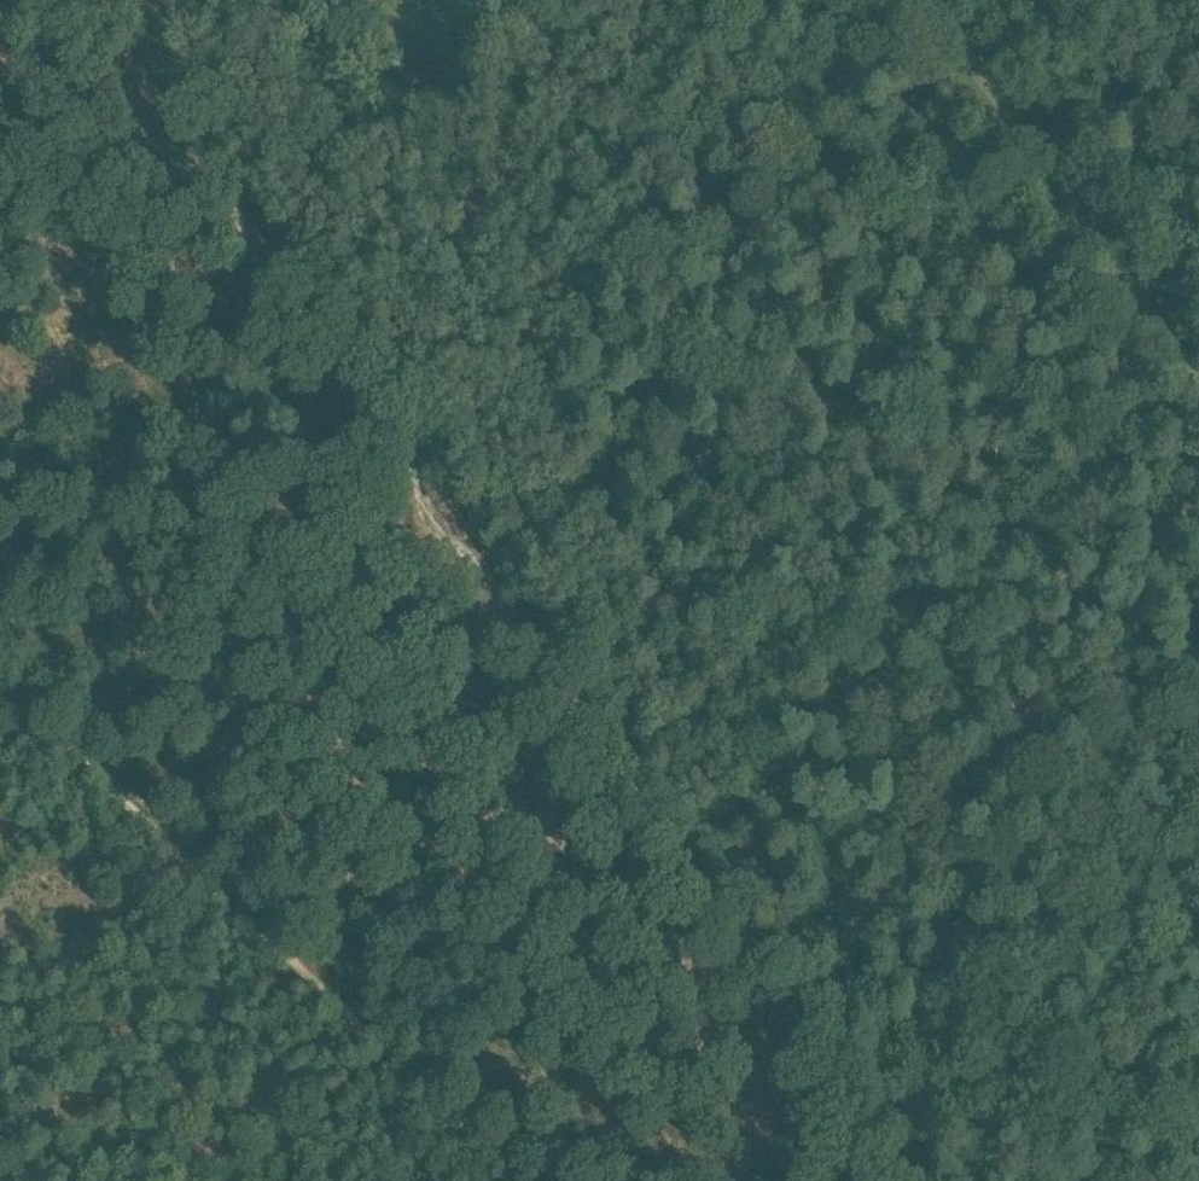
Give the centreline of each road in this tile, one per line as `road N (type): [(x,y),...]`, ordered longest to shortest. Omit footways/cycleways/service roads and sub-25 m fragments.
road 1 (track): [(737,1180),(811,1123),(74,0)]
road 2 (track): [(0,679),(544,1180)]

